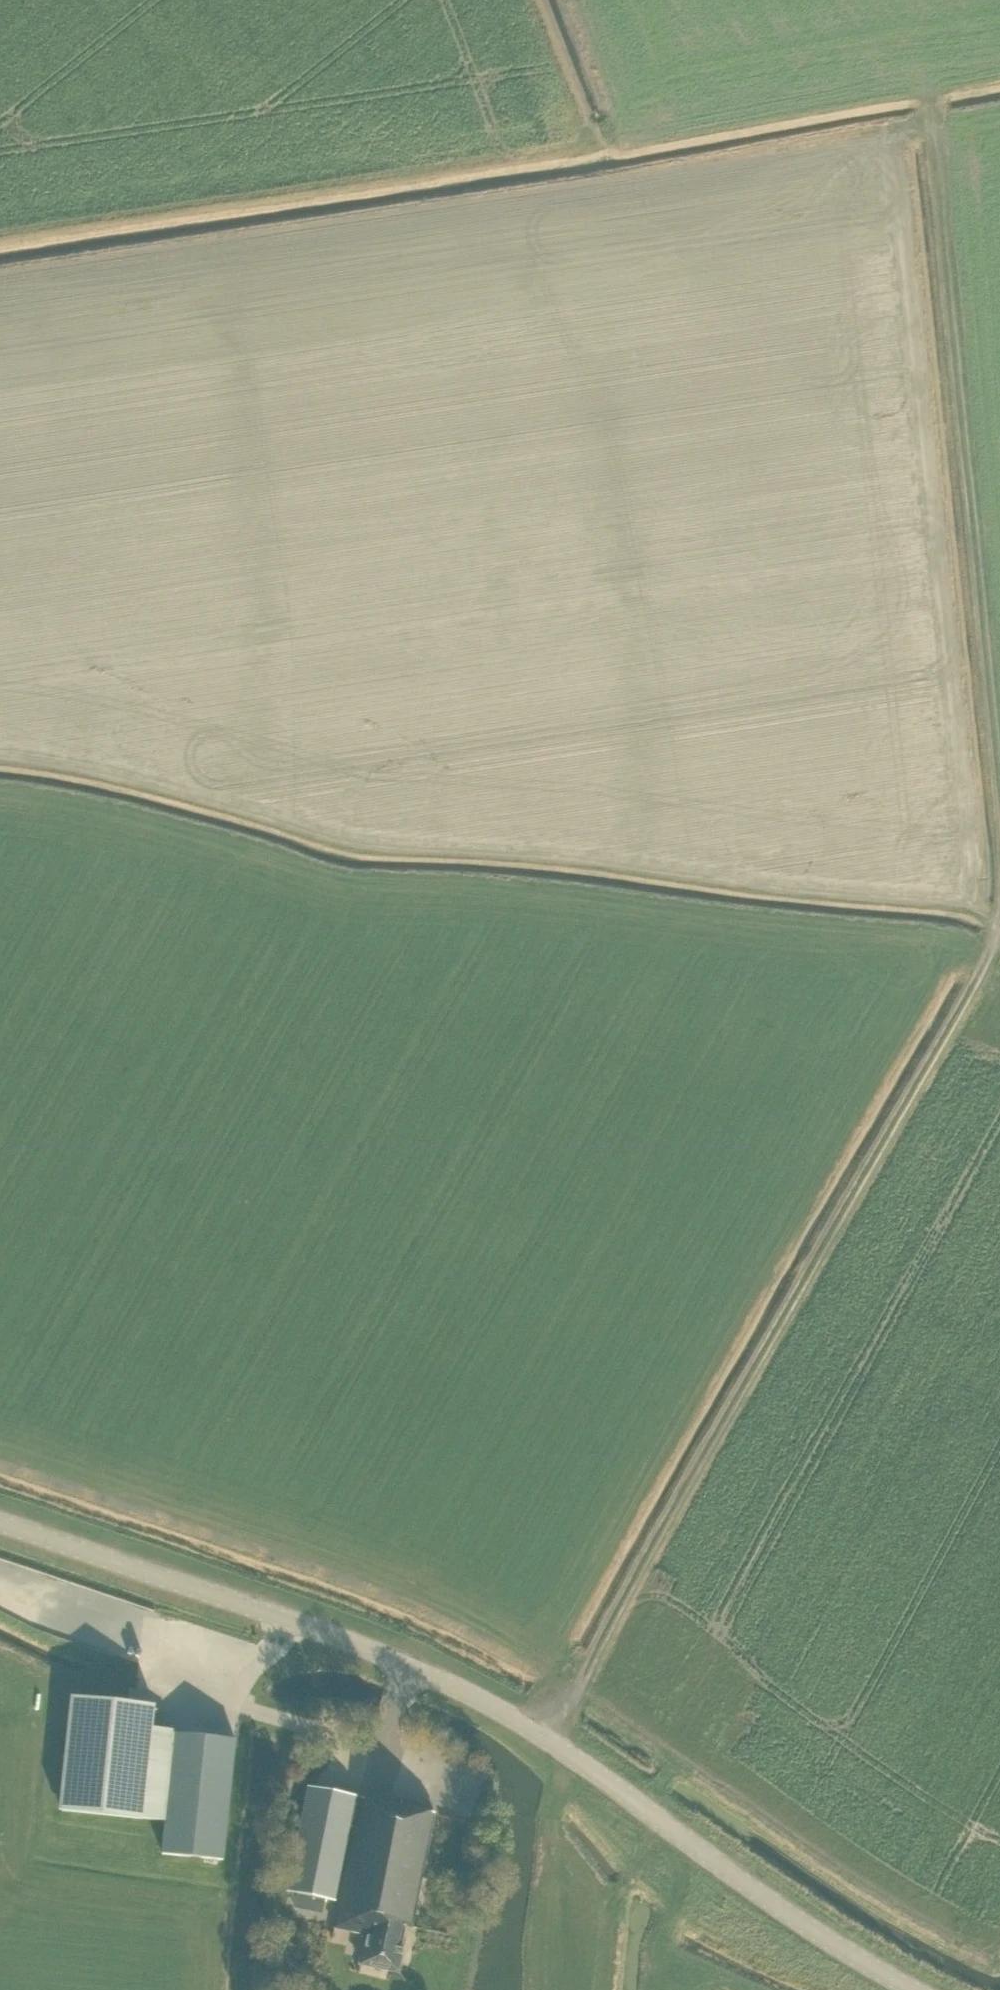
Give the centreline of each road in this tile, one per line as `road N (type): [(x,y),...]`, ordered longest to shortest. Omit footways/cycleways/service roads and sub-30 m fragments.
road 1 (tertiary): [(911,1989),(751,1888),(566,1753),(469,1696),(328,1635),(0,1524)]

